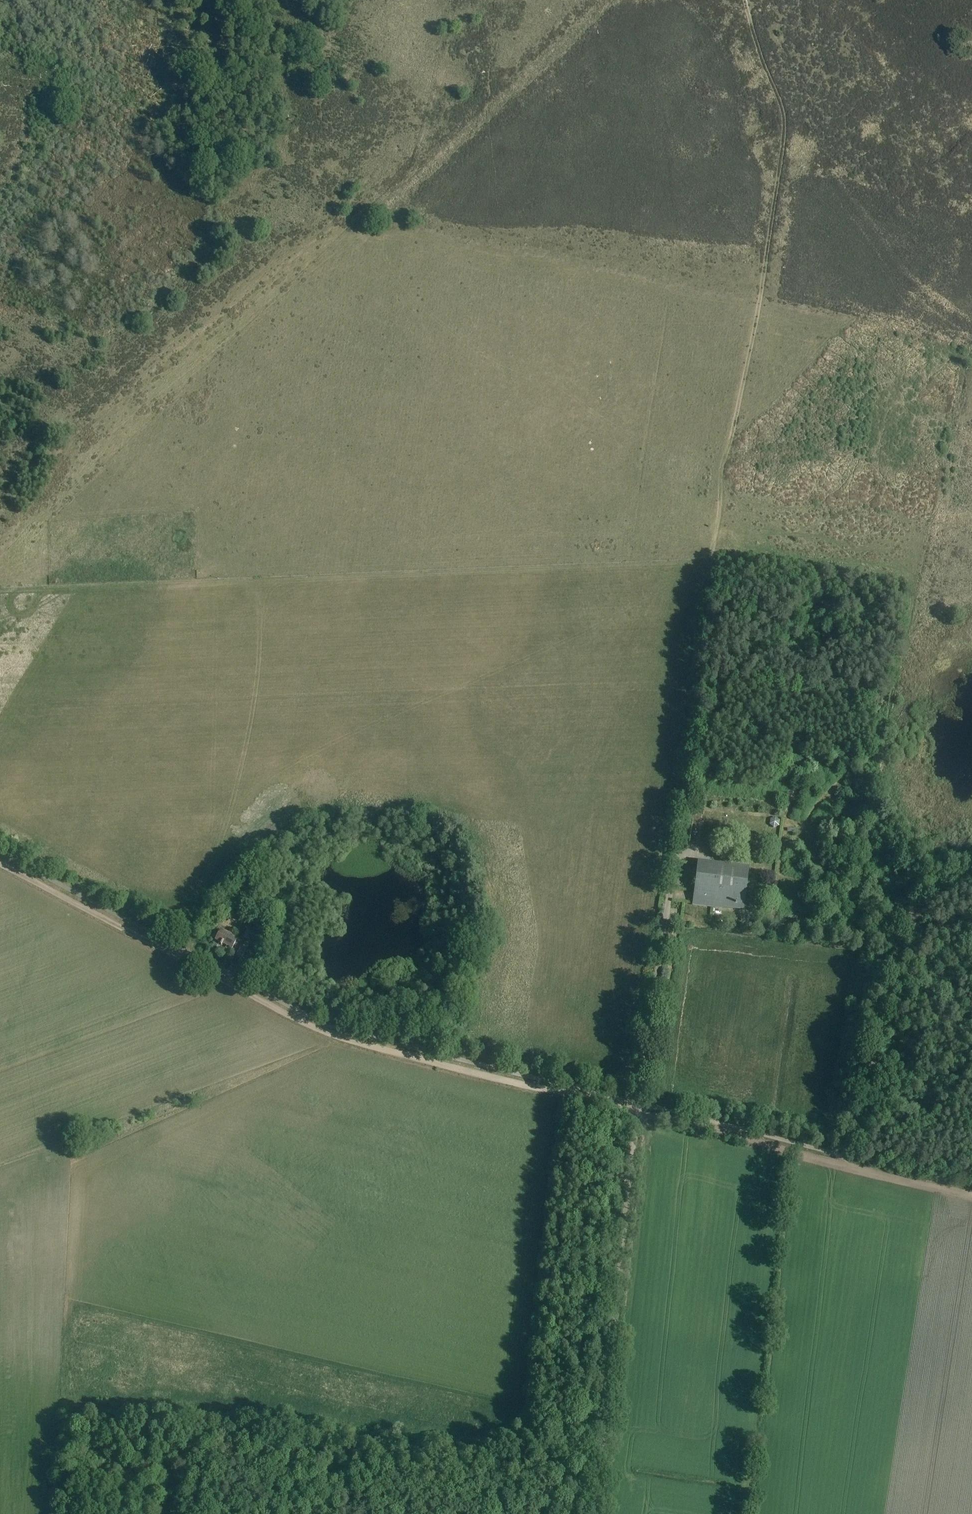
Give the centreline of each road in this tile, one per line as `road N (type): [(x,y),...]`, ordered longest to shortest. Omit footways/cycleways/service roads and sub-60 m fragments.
road 1 (track): [(680,835),(720,473),(783,146),(779,98),(745,0)]
road 2 (track): [(637,1113),(336,1037),(0,862)]
road 3 (track): [(971,1196),(637,1113)]

